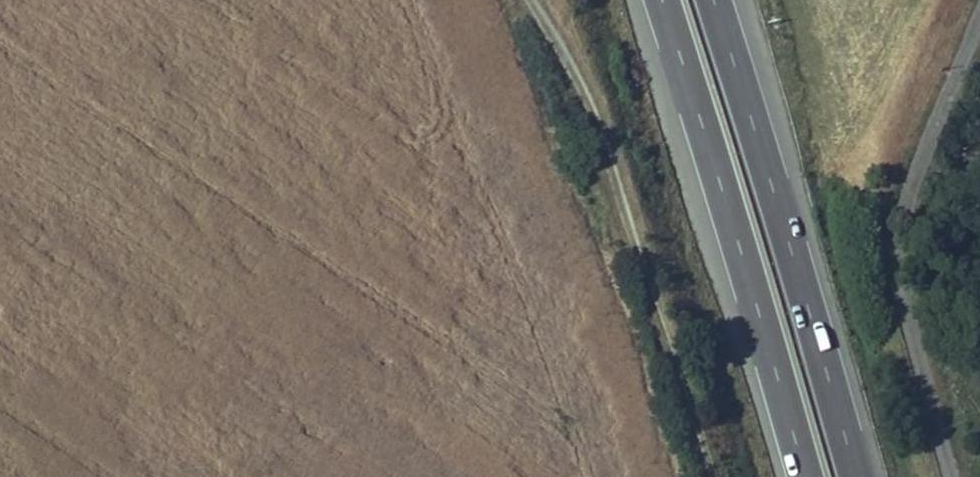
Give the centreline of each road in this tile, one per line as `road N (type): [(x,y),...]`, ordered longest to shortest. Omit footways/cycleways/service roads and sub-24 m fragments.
road 1 (track): [(691,476),(543,42),(520,0)]
road 2 (trunk): [(651,0),(808,476)]
road 3 (trunk): [(856,476),(713,0)]
road 4 (unclassified): [(952,476),(892,264),(896,219),(979,19)]

